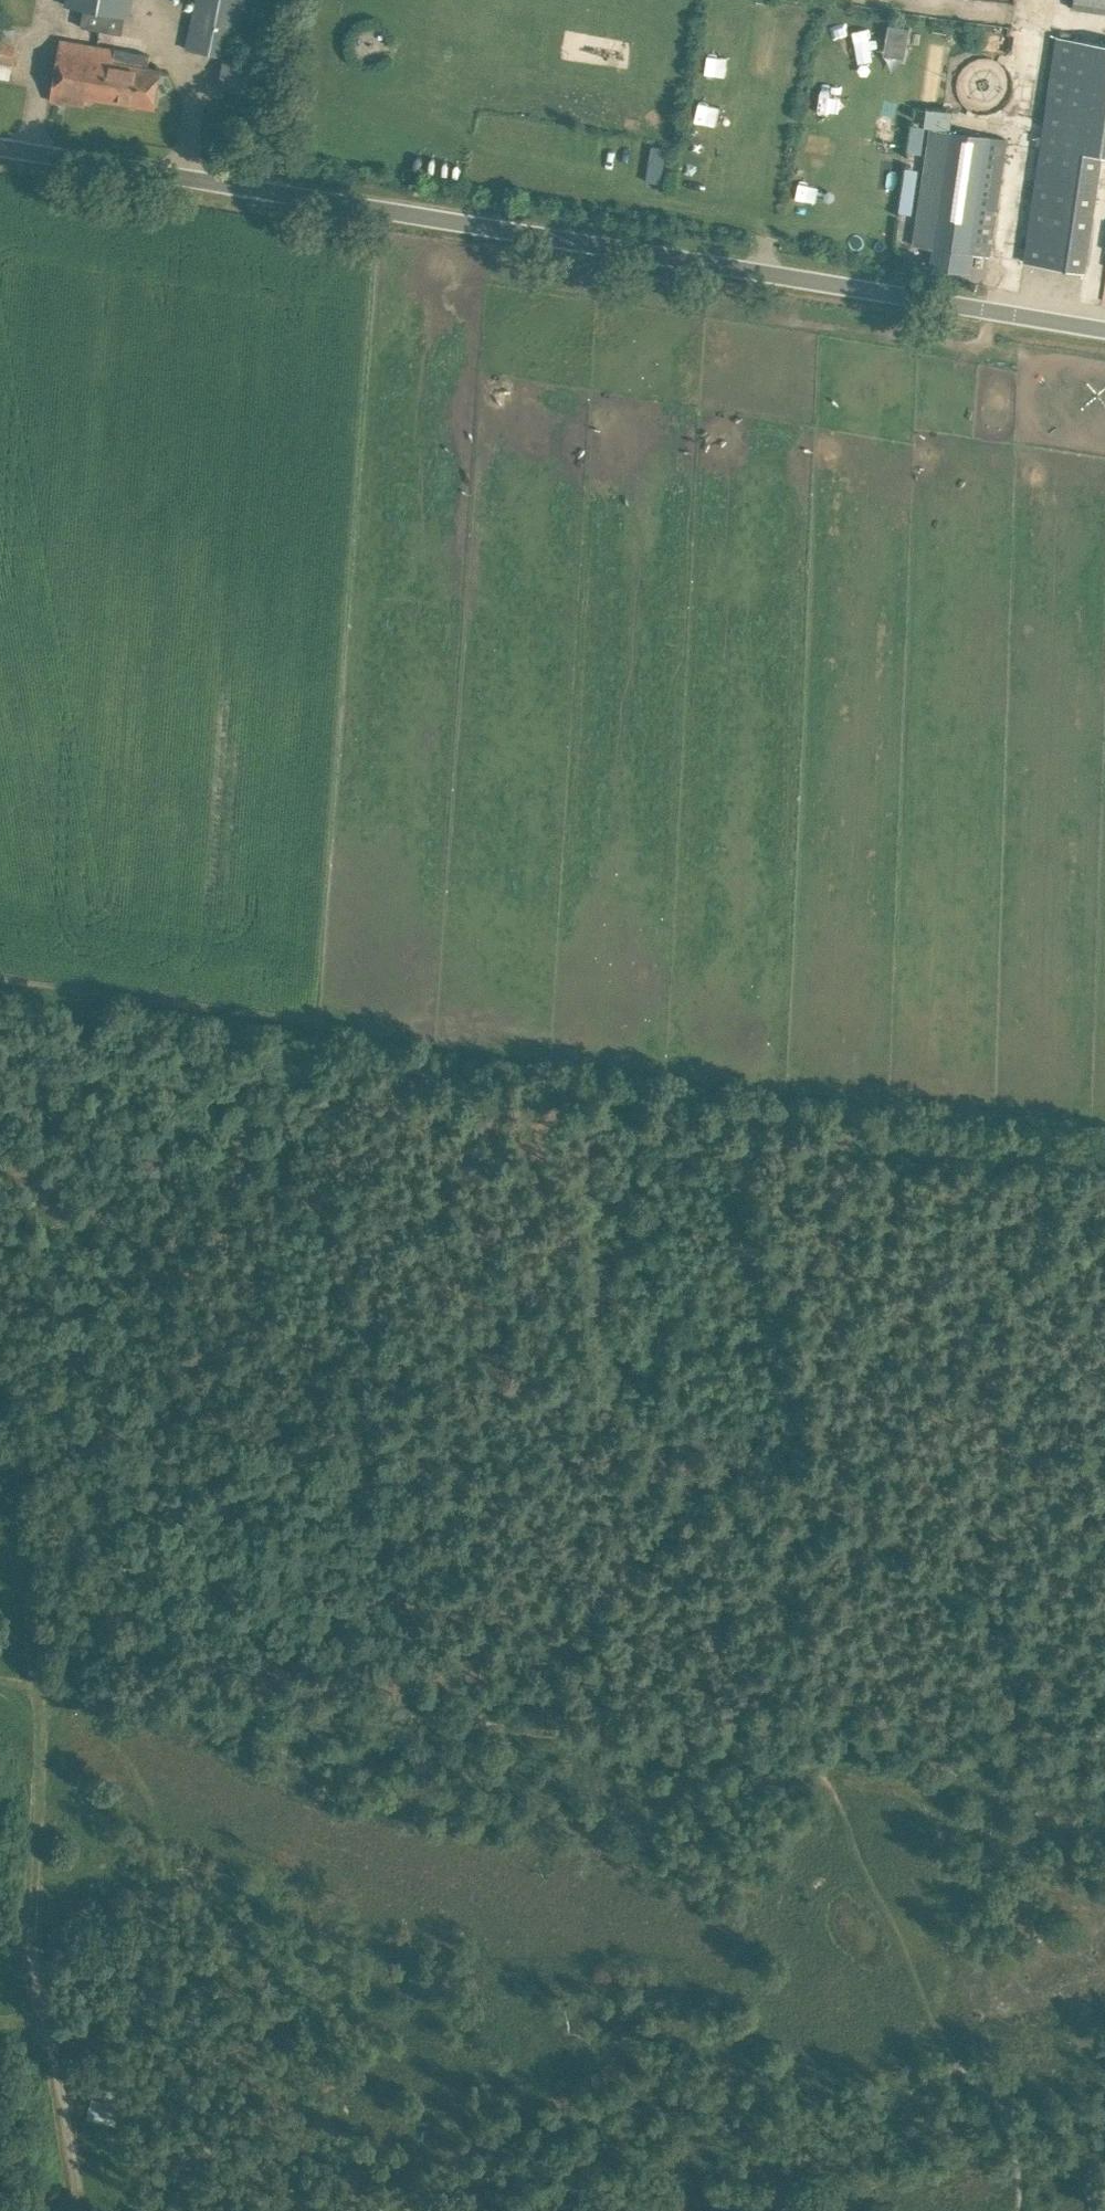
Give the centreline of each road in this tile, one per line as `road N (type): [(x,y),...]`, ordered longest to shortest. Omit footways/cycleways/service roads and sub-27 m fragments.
road 1 (unclassified): [(1104,331),(0,157)]

